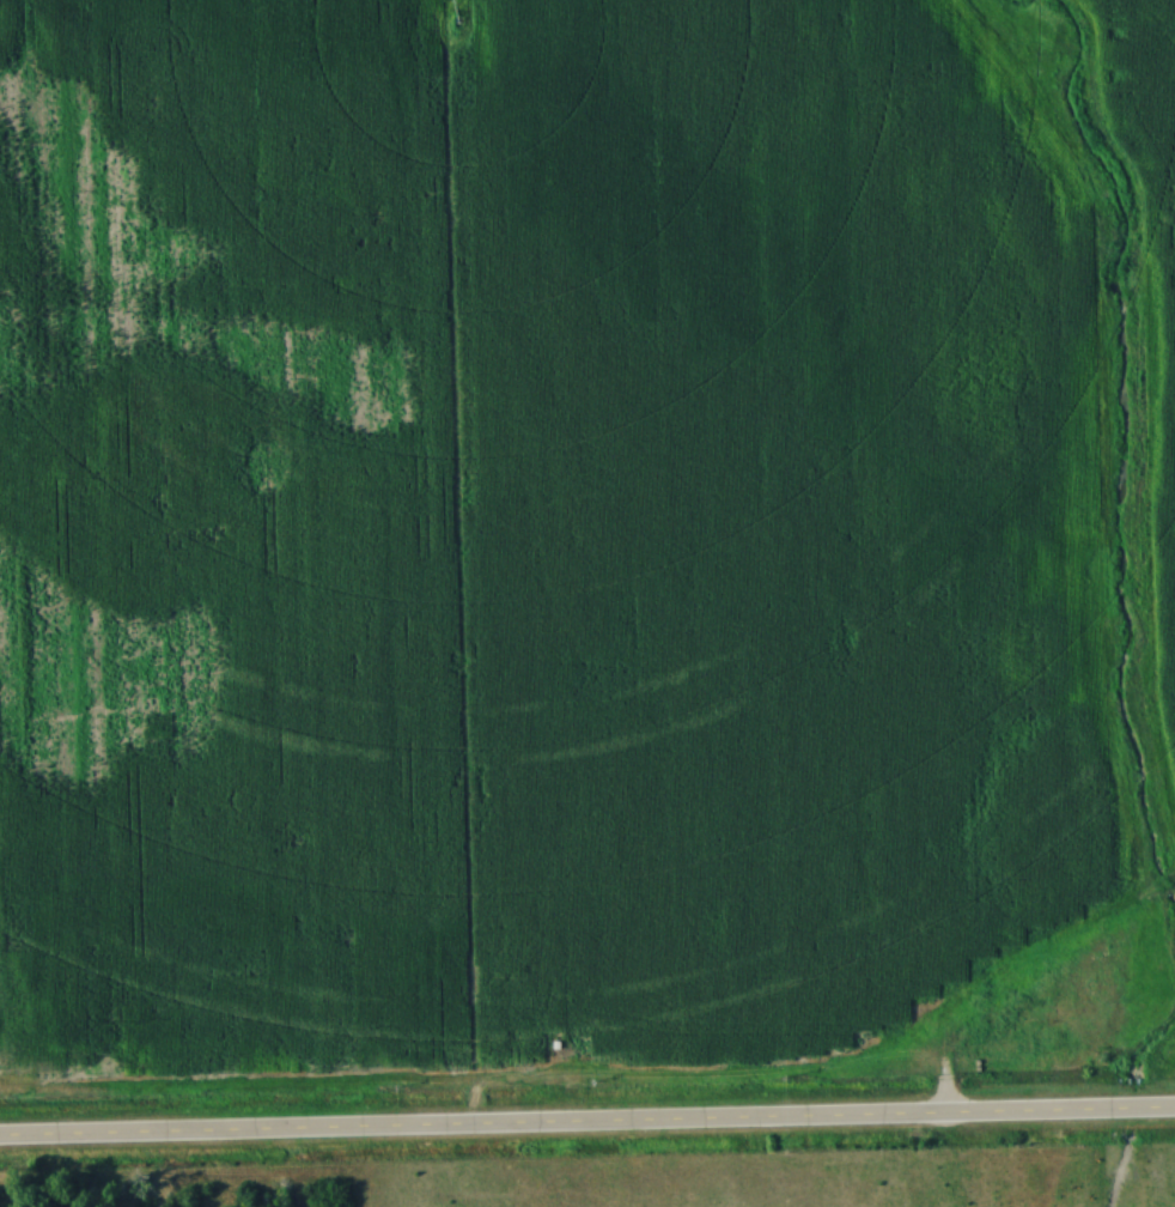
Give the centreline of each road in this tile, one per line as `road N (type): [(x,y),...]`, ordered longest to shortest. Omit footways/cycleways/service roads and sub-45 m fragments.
road 1 (tertiary): [(1174,1116),(0,1144)]

